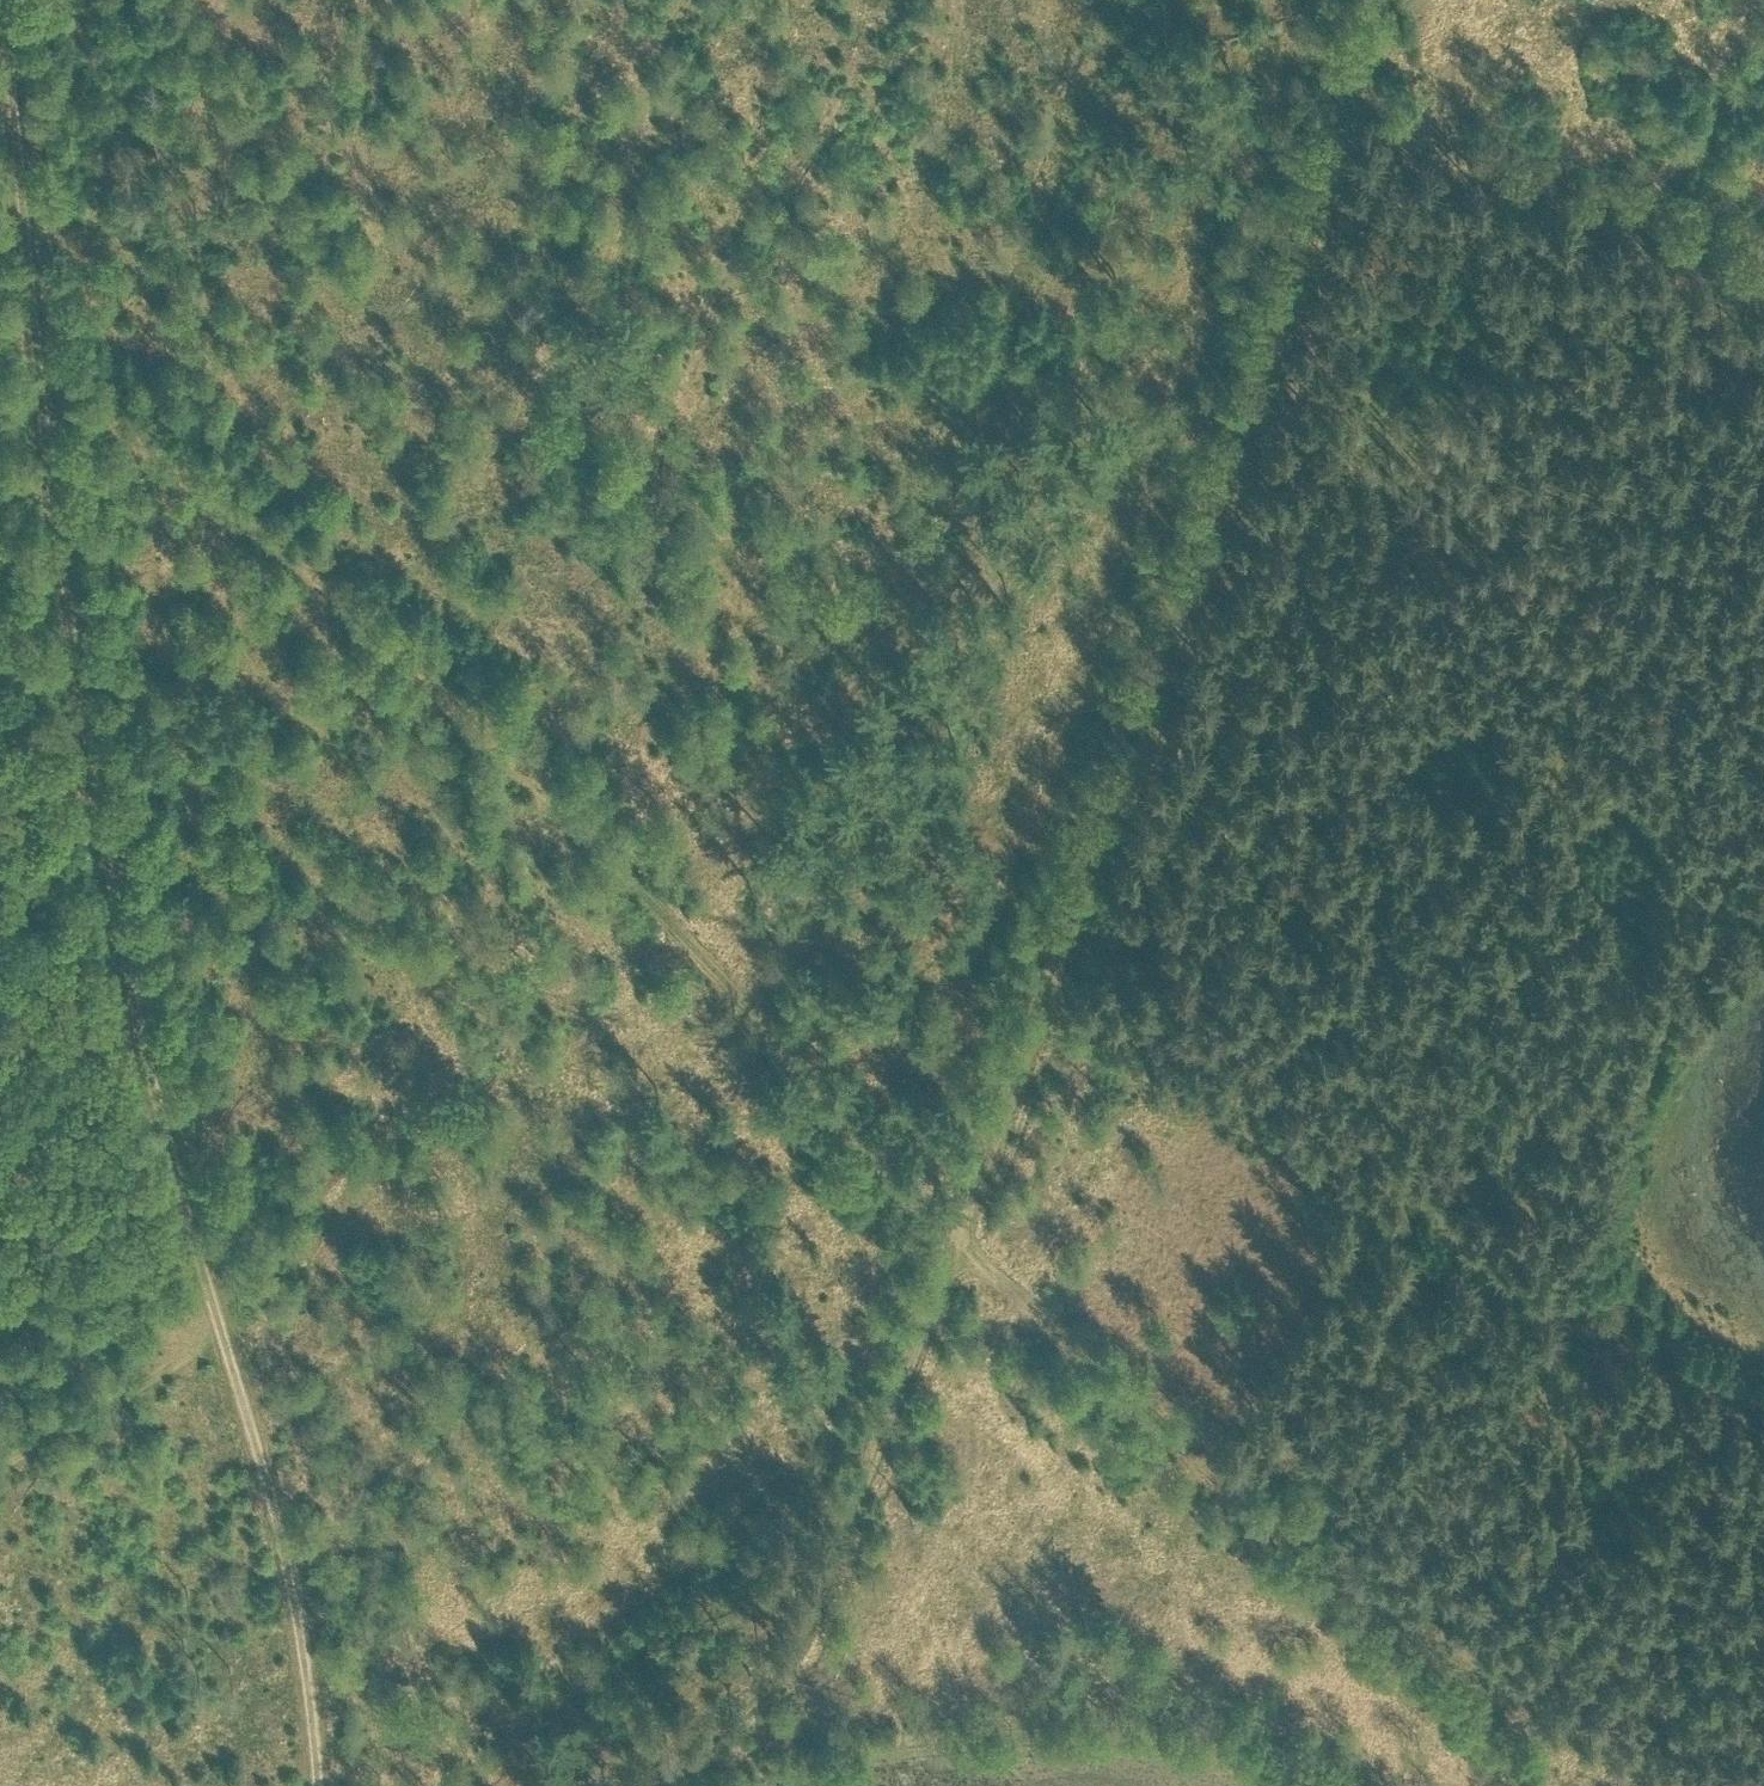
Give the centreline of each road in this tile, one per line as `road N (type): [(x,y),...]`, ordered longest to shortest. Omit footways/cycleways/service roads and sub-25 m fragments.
road 1 (track): [(621,1785),(724,1725),(811,1619),(1380,0)]
road 2 (track): [(219,1322),(108,818),(64,573),(10,0)]
road 3 (track): [(952,1226),(488,733),(193,470),(40,361)]
road 4 (track): [(952,1226),(1232,1472),(1429,1624),(1678,1785)]
road 5 (track): [(316,1785),(313,1678),(294,1586),(219,1322),(0,1457)]
road 6 (track): [(702,1738),(765,1747),(1146,1716),(1221,1722),(1337,1785)]

